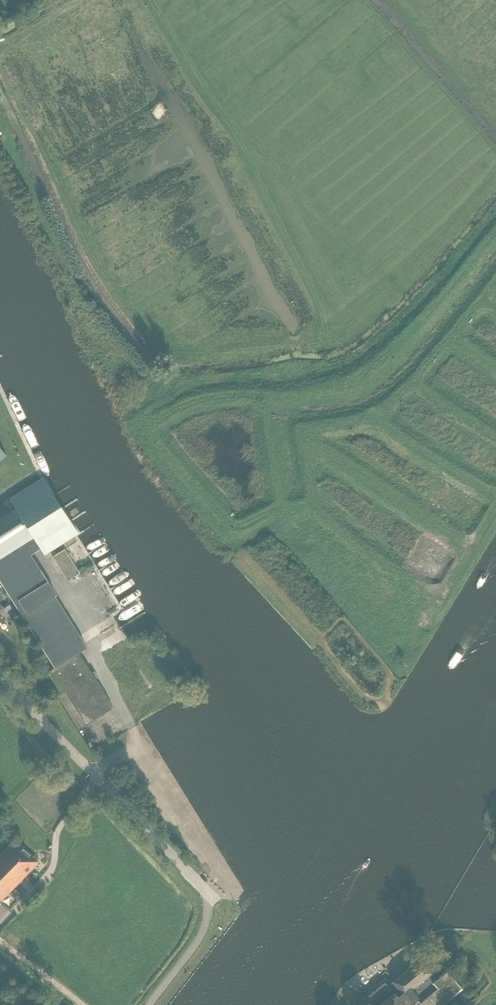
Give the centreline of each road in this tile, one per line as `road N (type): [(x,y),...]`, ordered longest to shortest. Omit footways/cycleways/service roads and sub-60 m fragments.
road 1 (unclassified): [(148,1004),(199,938),(207,895),(0,676)]

